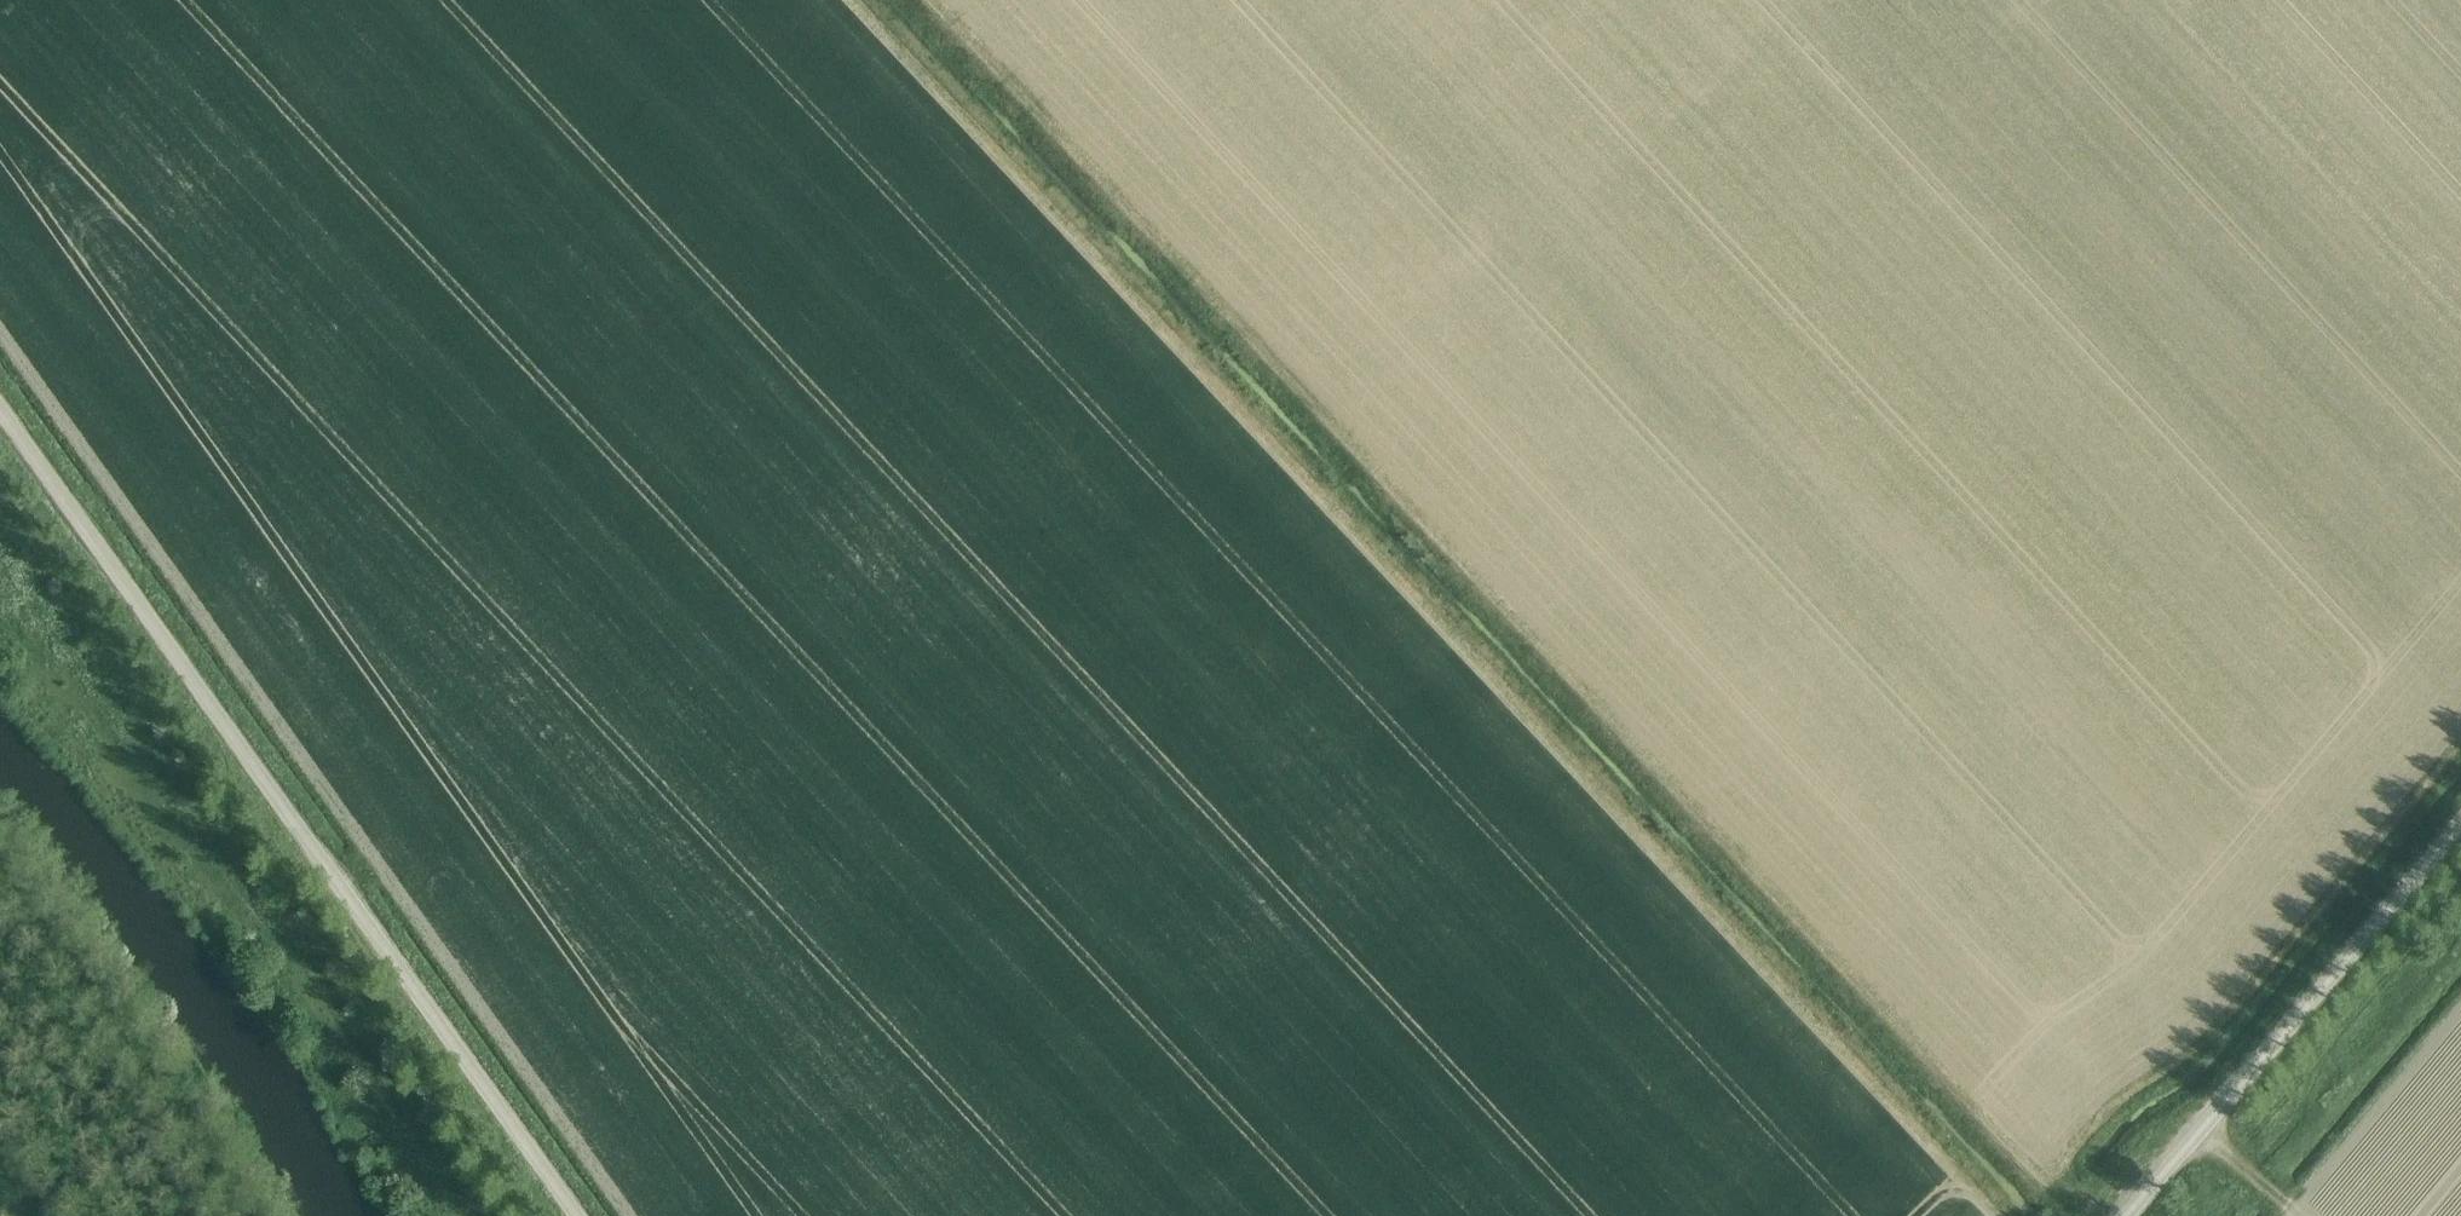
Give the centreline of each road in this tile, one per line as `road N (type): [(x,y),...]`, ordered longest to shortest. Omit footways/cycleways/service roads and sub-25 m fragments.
road 1 (unclassified): [(577,1215),(0,411)]
road 2 (unclassified): [(2460,824),(2124,1215)]

